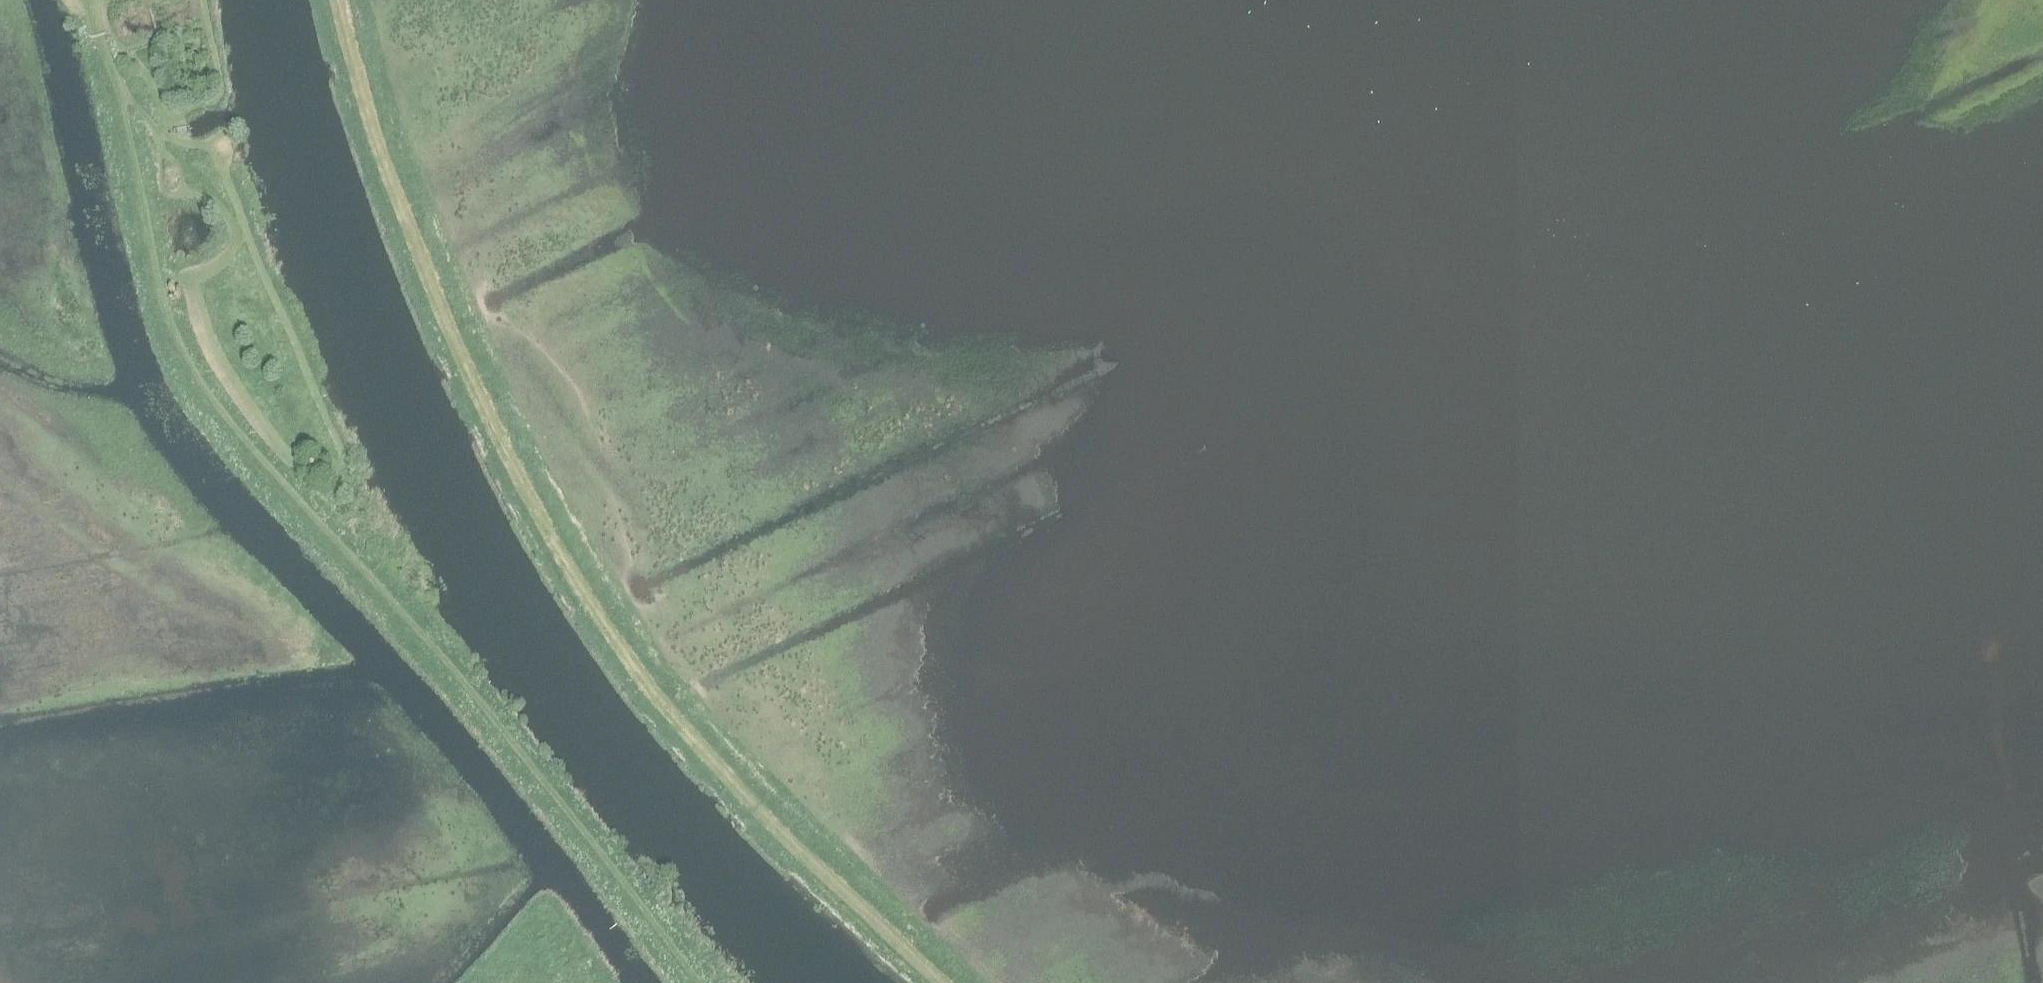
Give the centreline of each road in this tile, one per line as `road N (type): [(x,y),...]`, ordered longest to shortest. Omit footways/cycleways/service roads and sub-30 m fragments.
road 1 (track): [(979,982),(745,739),(469,383),(378,149),(342,0)]
road 2 (track): [(100,53),(161,320),(198,387),(441,658),(579,827),(690,982)]

